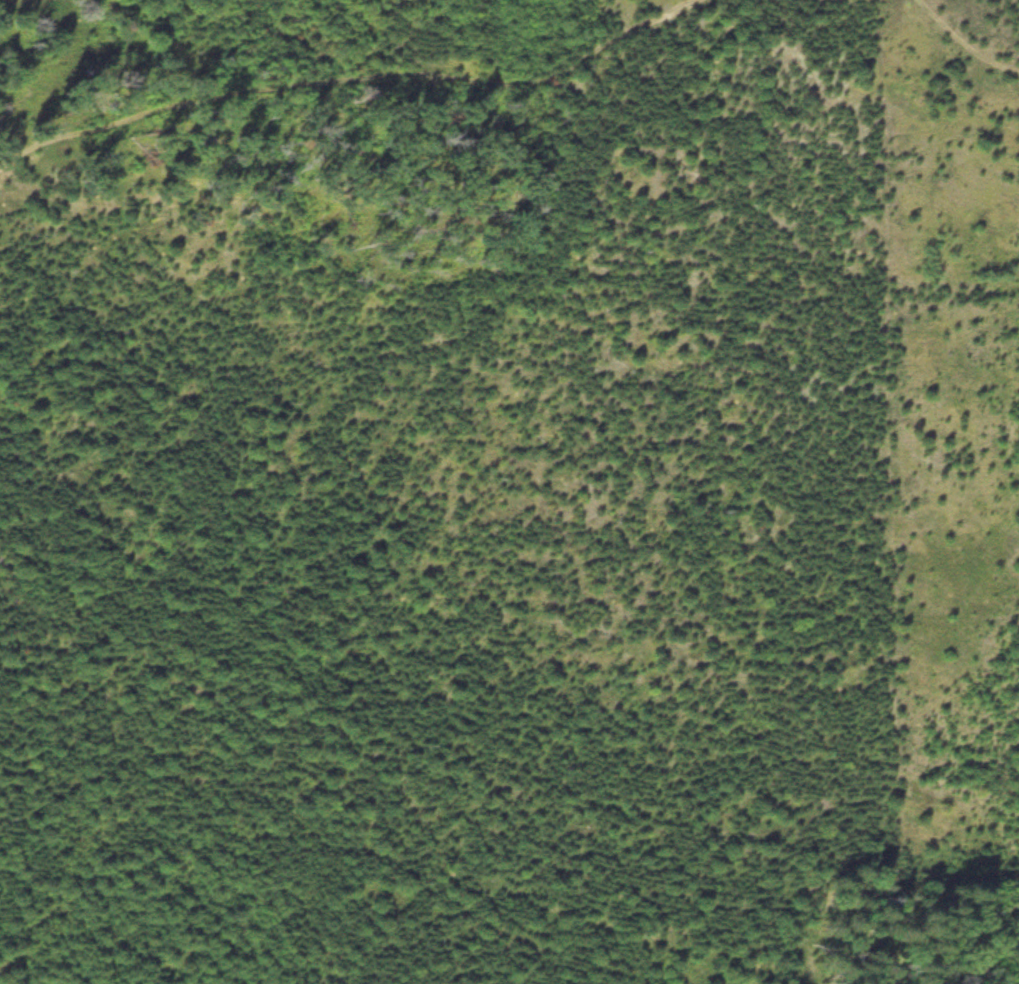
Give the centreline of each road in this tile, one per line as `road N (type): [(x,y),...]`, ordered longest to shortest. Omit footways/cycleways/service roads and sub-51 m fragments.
road 1 (track): [(696,0),(611,40),(553,80),(442,73),(279,81),(107,123),(0,165)]

